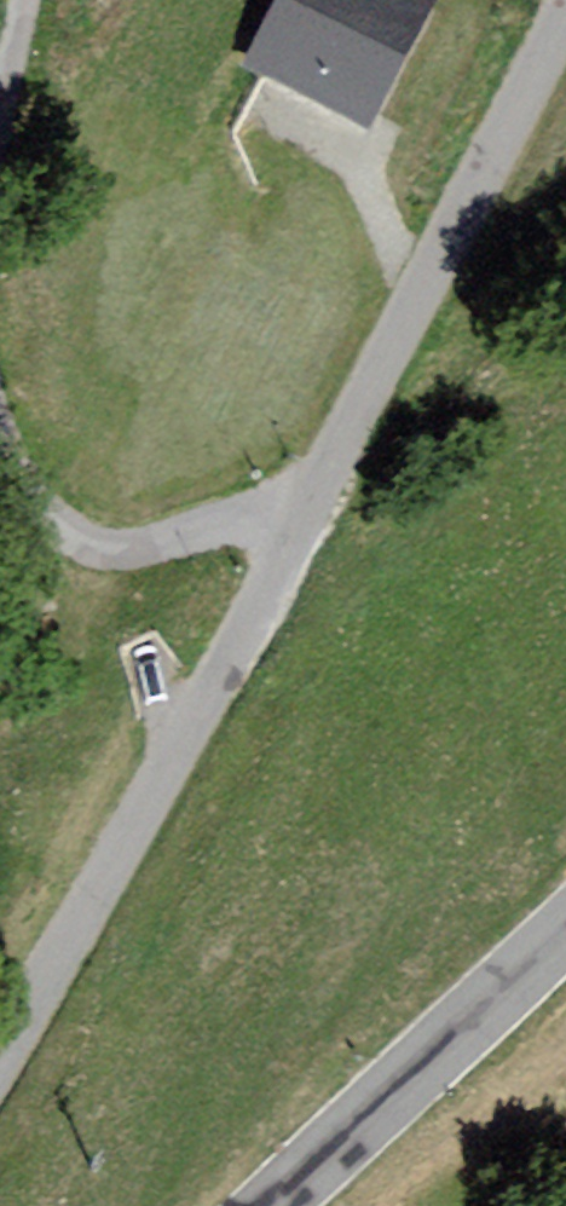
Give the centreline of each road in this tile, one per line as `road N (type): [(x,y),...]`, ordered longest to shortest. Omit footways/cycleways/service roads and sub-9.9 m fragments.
road 1 (unclassified): [(0,1045),(322,487)]
road 2 (unclassified): [(322,487),(565,8)]
road 3 (unclassified): [(565,933),(272,1205)]
road 4 (residential): [(0,455),(87,554),(165,550),(322,487)]
road 5 (residential): [(25,0),(0,134)]

